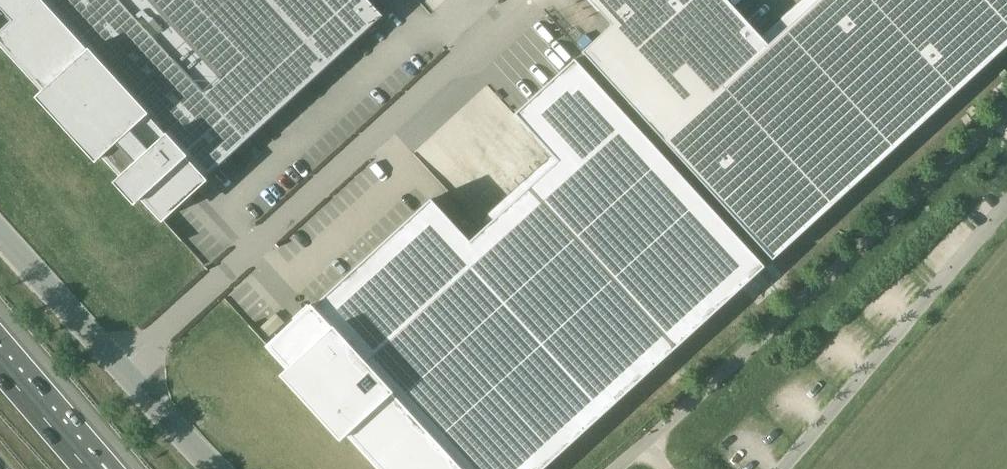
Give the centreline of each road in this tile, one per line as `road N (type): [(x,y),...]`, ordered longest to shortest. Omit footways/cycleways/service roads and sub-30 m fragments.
road 1 (unclassified): [(782,468),(1006,203)]
road 2 (unclassified): [(0,232),(214,468)]
road 3 (motorway): [(88,468),(0,367)]

